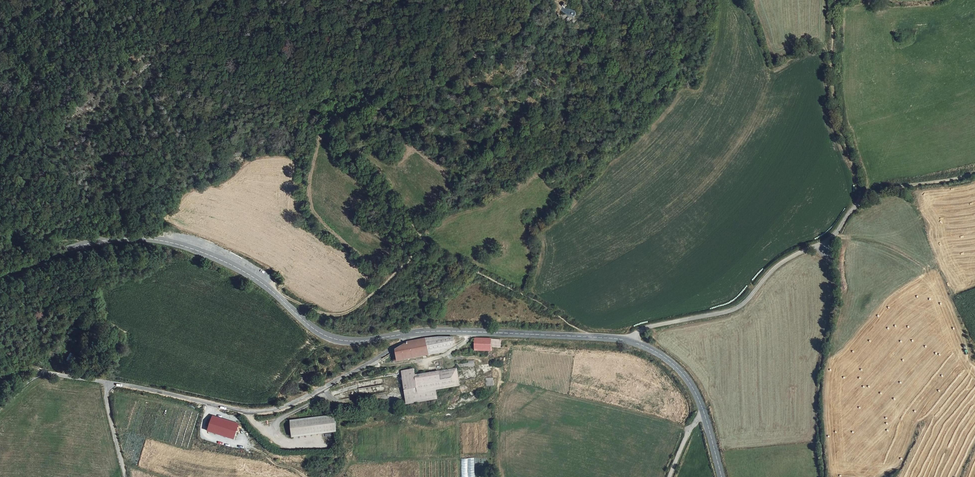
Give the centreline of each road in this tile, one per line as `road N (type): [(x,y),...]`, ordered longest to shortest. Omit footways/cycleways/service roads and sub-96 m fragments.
road 1 (tertiary): [(408,335),(357,343),(325,337),(246,274),(167,242),(92,243),(0,274)]
road 2 (unclassified): [(408,335),(325,388),(273,410),(45,373),(0,406)]
road 3 (track): [(398,94),(428,125),(465,142),(491,137),(530,107),(516,100),(482,108),(462,67)]
road 4 (tertiary): [(631,341),(408,335)]
road 5 (unclassified): [(823,244),(780,264),(733,310),(643,328),(631,341)]
road 6 (track): [(856,206),(858,180),(833,76),(835,0)]
road 7 (track): [(398,94),(348,135),(425,241)]
road 8 (track): [(458,476),(458,421),(495,400),(499,370),(447,353)]
road 9 (track): [(425,241),(352,312),(325,314),(278,297)]
road 10 (track): [(540,0),(505,42),(486,46),(429,90),(398,94)]
road 11 (tertiary): [(722,476),(691,385),(664,357),(631,341)]
road 12 (track): [(306,476),(206,436),(212,404)]
road 13 (track): [(856,206),(895,188),(974,174)]

